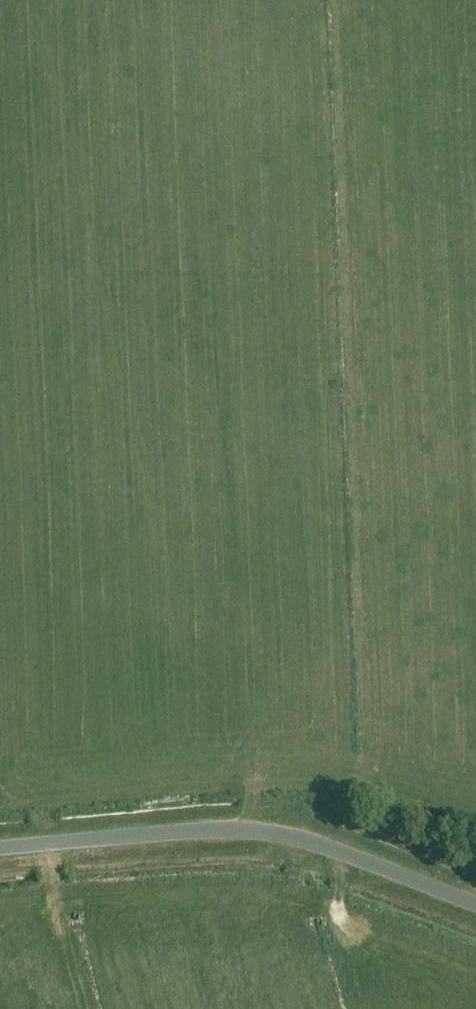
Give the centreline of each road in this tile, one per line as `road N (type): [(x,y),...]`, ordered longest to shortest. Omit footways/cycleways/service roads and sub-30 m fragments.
road 1 (unclassified): [(475,903),(270,832),(205,830),(0,850)]

